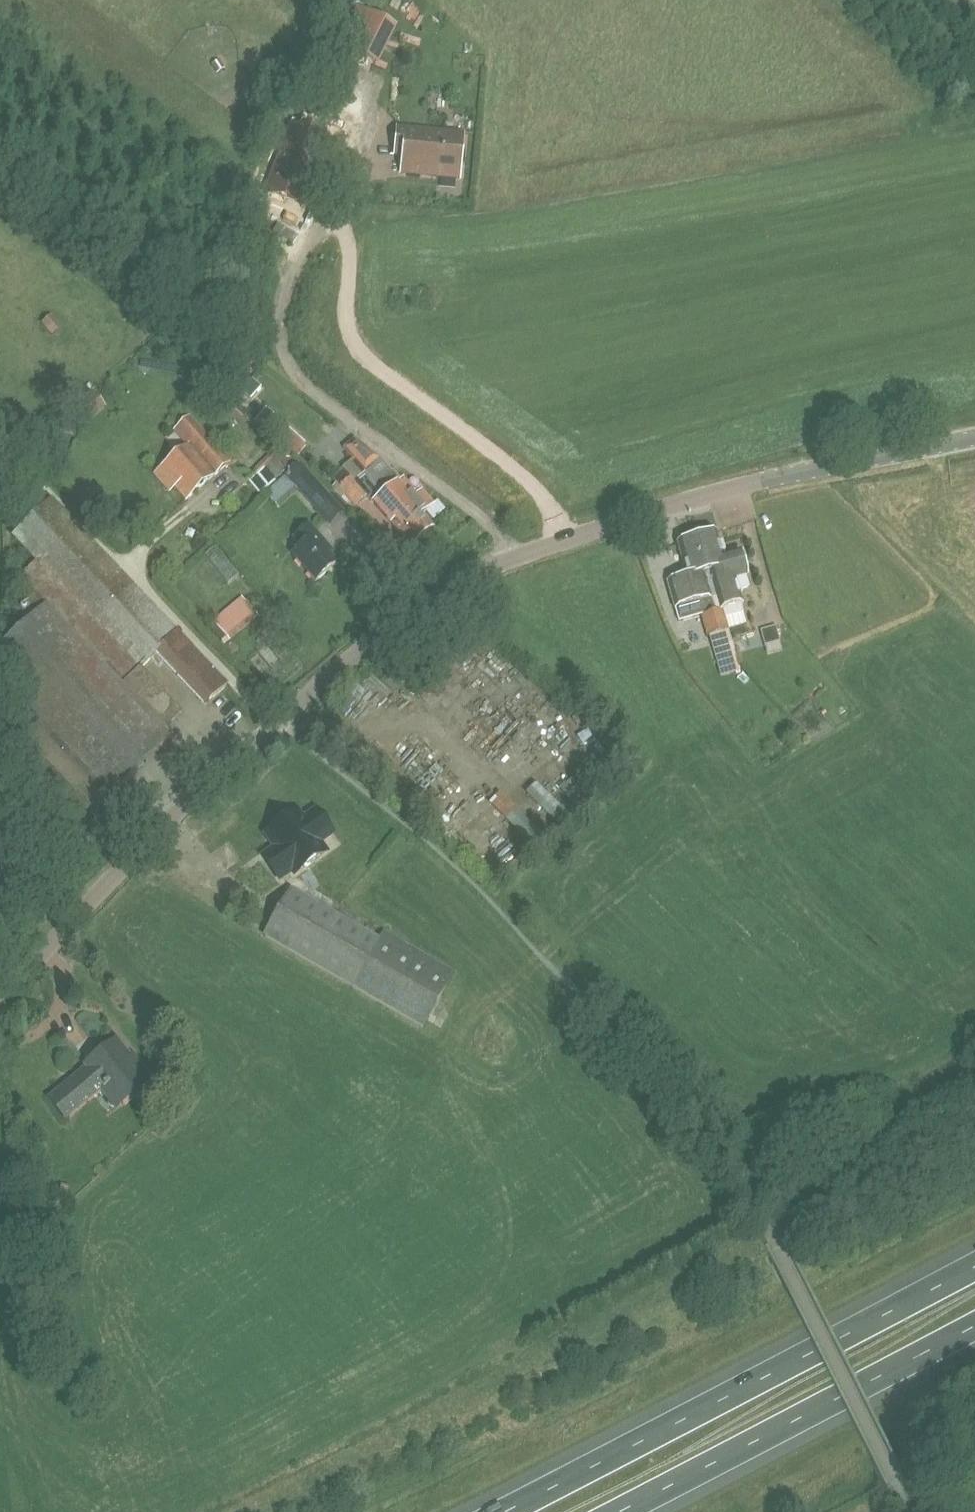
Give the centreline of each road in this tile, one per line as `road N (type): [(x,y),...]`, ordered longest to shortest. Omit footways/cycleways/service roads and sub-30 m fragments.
road 1 (unclassified): [(0,1001),(181,809),(371,638),(517,560),(590,532),(736,488),(974,441)]
road 2 (motorway): [(974,1262),(491,1511)]
road 3 (motorway): [(635,1511),(974,1334)]

